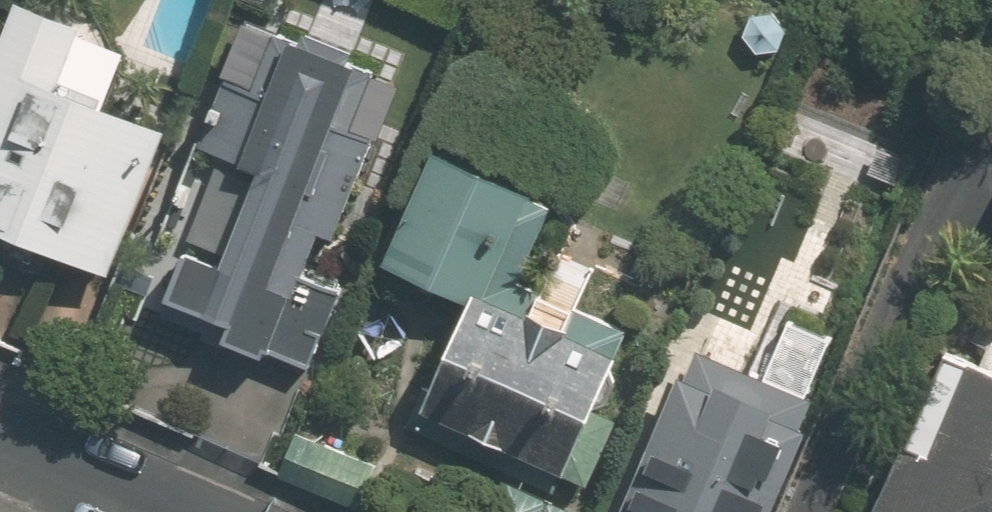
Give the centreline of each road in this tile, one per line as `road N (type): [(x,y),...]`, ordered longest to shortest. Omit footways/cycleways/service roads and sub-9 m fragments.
road 1 (residential): [(145,511),(0,451)]

